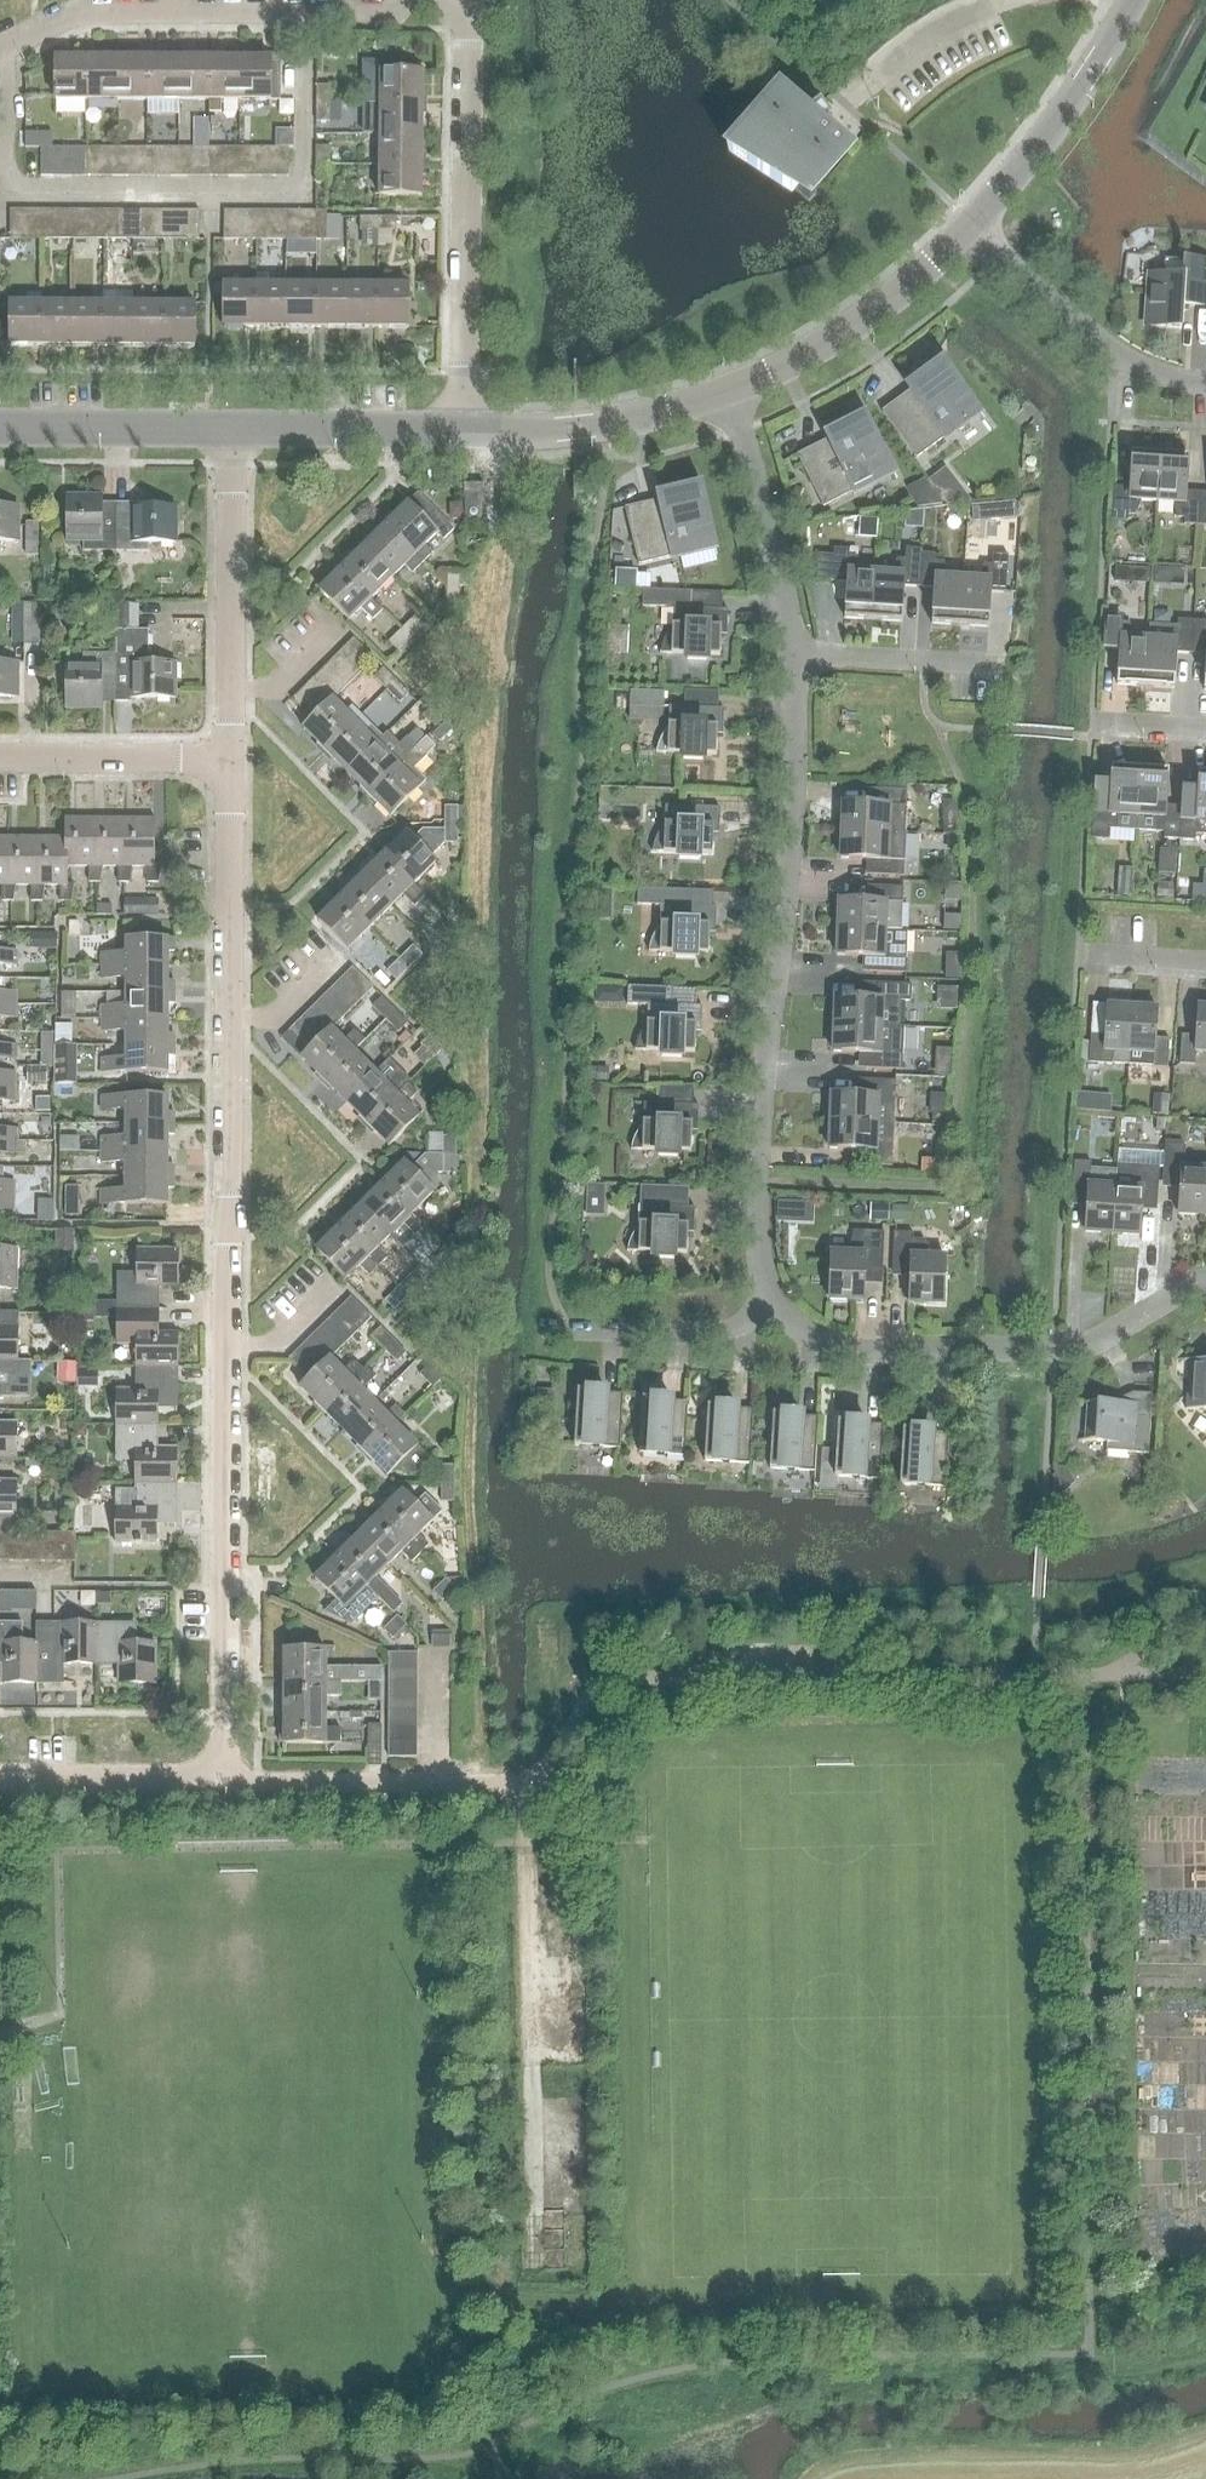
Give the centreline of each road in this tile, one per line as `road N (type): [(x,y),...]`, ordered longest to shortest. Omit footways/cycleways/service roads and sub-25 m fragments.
road 1 (residential): [(1103,1675),(624,1678),(590,1698),(545,1770),(521,1785),(224,1783)]
road 2 (residential): [(776,1306),(758,1258),(757,1181),(793,844),(795,654)]
road 3 (residential): [(467,10),(88,12),(0,49)]
road 4 (residential): [(1205,1285),(1156,1305),(1106,1342),(1054,1348),(839,1349),(776,1306)]
road 5 (residential): [(224,1783),(227,1345)]
road 6 (residential): [(465,430),(467,10)]
road 7 (residential): [(227,1345),(230,1018)]
road 8 (tertiary): [(968,228),(842,334),(726,392)]
road 9 (residential): [(968,228),(1113,352),(1169,381),(1205,385)]
road 10 (tertiary): [(1132,0),(1058,120),(968,228)]
road 11 (residential): [(795,654),(726,392)]
road 12 (tertiary): [(726,392),(606,425),(465,430)]
road 13 (residential): [(230,687),(230,429)]
road 14 (residential): [(230,1018),(230,763)]
road 15 (residential): [(544,1328),(712,1337),(776,1306)]
road 16 (tertiary): [(465,430),(230,429)]
road 17 (residential): [(230,763),(0,760)]
road 18 (tertiary): [(230,429),(0,428)]
road 19 (residential): [(224,1783),(0,1781)]
road 20 (residential): [(1002,664),(795,654)]
road 21 (residential): [(333,956),(272,1017),(230,1018)]
road 22 (residential): [(331,1289),(274,1345),(227,1345)]
road 23 (residential): [(333,631),(276,687),(230,687)]
road 24 (residential): [(1103,1675),(1205,1614)]

